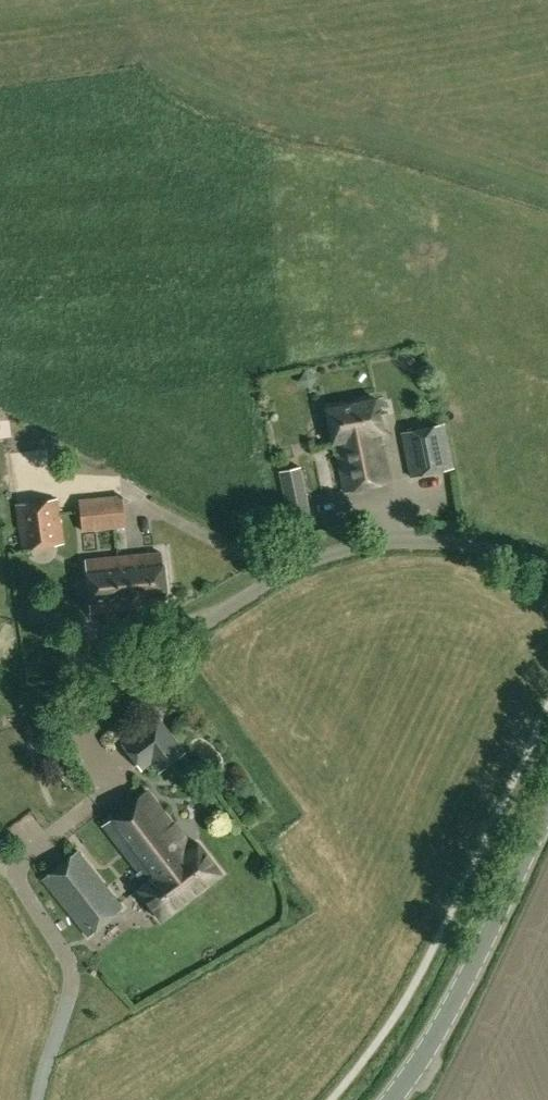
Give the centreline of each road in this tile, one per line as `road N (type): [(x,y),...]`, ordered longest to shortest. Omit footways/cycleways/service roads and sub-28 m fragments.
road 1 (tertiary): [(397,1099),(435,1040),(547,806)]

